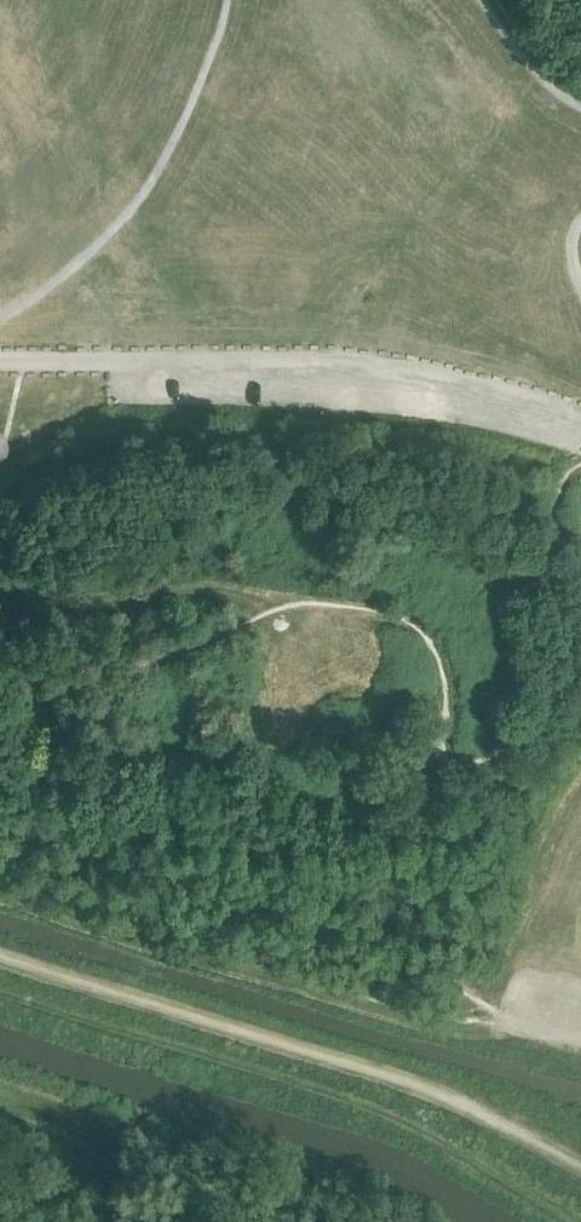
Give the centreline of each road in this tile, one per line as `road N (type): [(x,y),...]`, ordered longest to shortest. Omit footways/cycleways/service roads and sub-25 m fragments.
road 1 (track): [(0,987),(364,1105),(580,1215)]
road 2 (unclassified): [(0,360),(364,365),(466,378),(580,415)]
road 3 (track): [(0,889),(346,999),(450,1014)]
road 4 (track): [(0,1097),(76,1145),(97,1170)]

